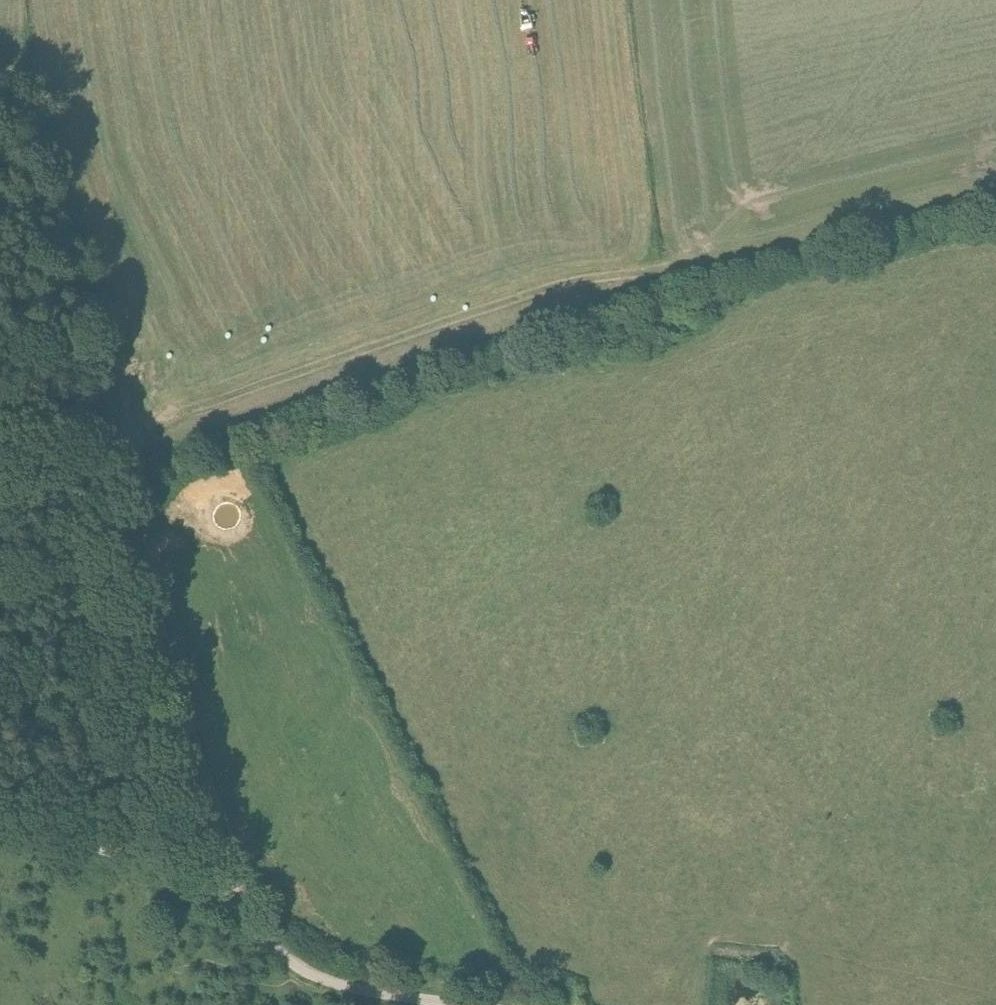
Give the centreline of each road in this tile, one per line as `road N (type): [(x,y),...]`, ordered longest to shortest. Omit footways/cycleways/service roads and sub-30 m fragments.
road 1 (track): [(230,908),(228,829),(179,695),(135,521),(127,460),(134,442),(195,409),(556,285),(719,266)]
road 2 (unclassified): [(0,829),(143,859),(213,894),(317,976),(447,1004)]

